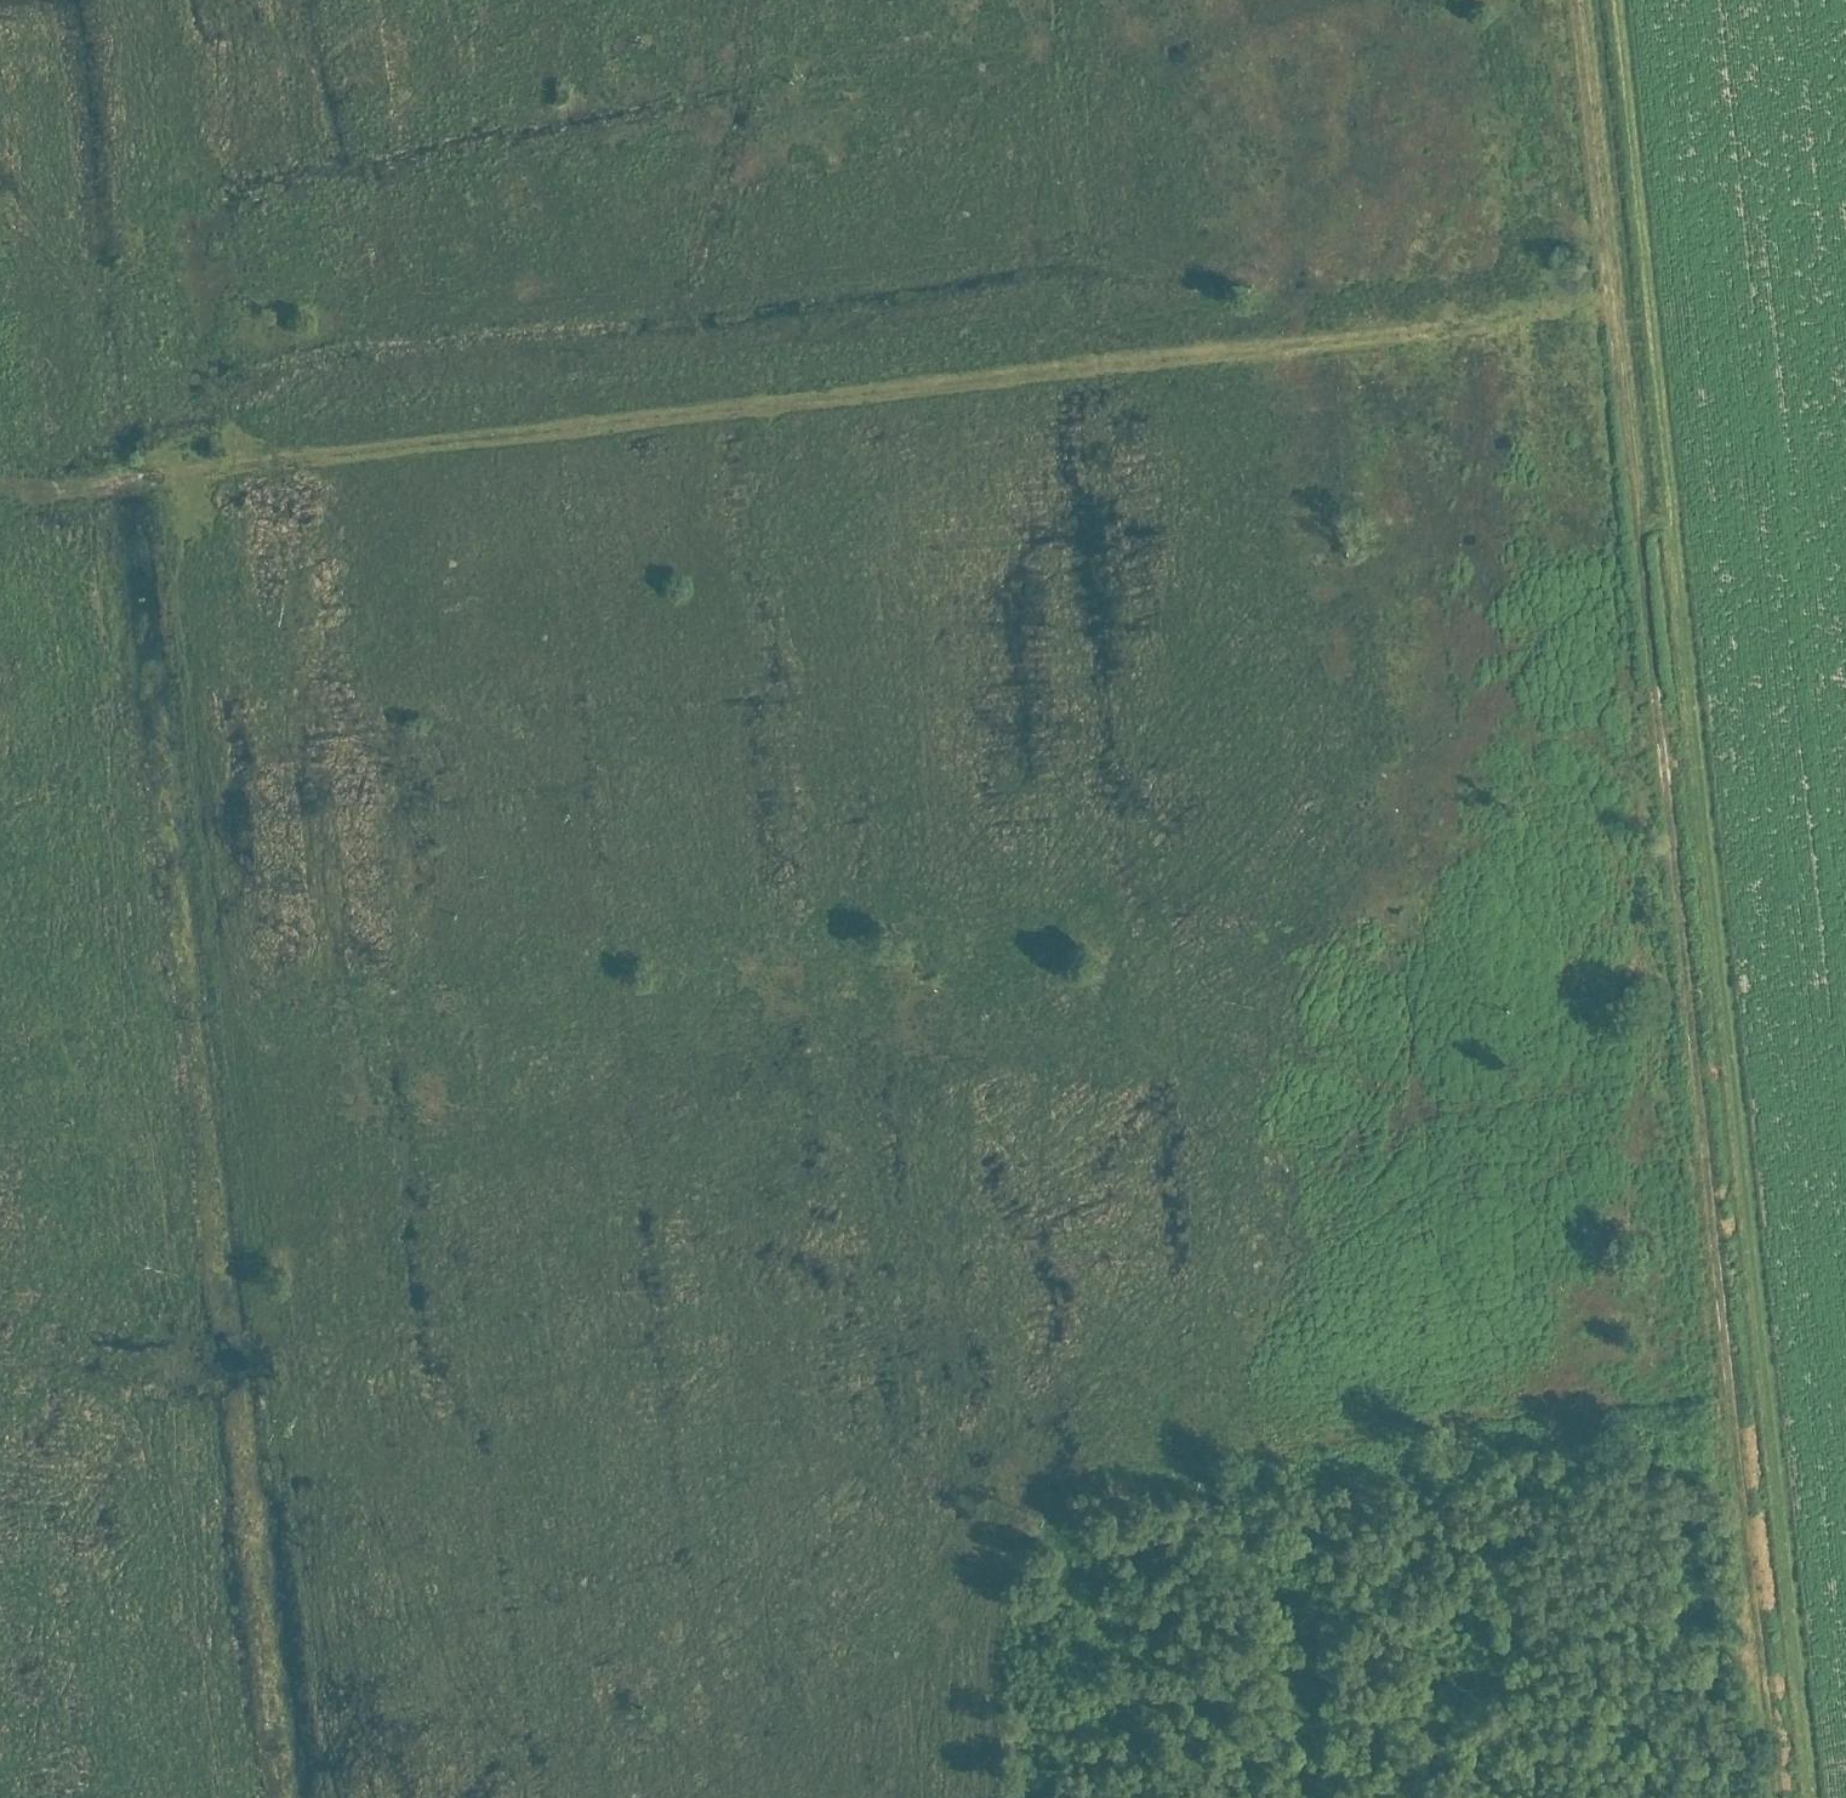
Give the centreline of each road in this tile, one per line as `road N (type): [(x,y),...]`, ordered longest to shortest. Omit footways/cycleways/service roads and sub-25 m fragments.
road 1 (track): [(1610,0),(1703,873),(1819,1797)]
road 2 (track): [(1583,0),(1702,1156),(1749,1480),(1777,1797)]

